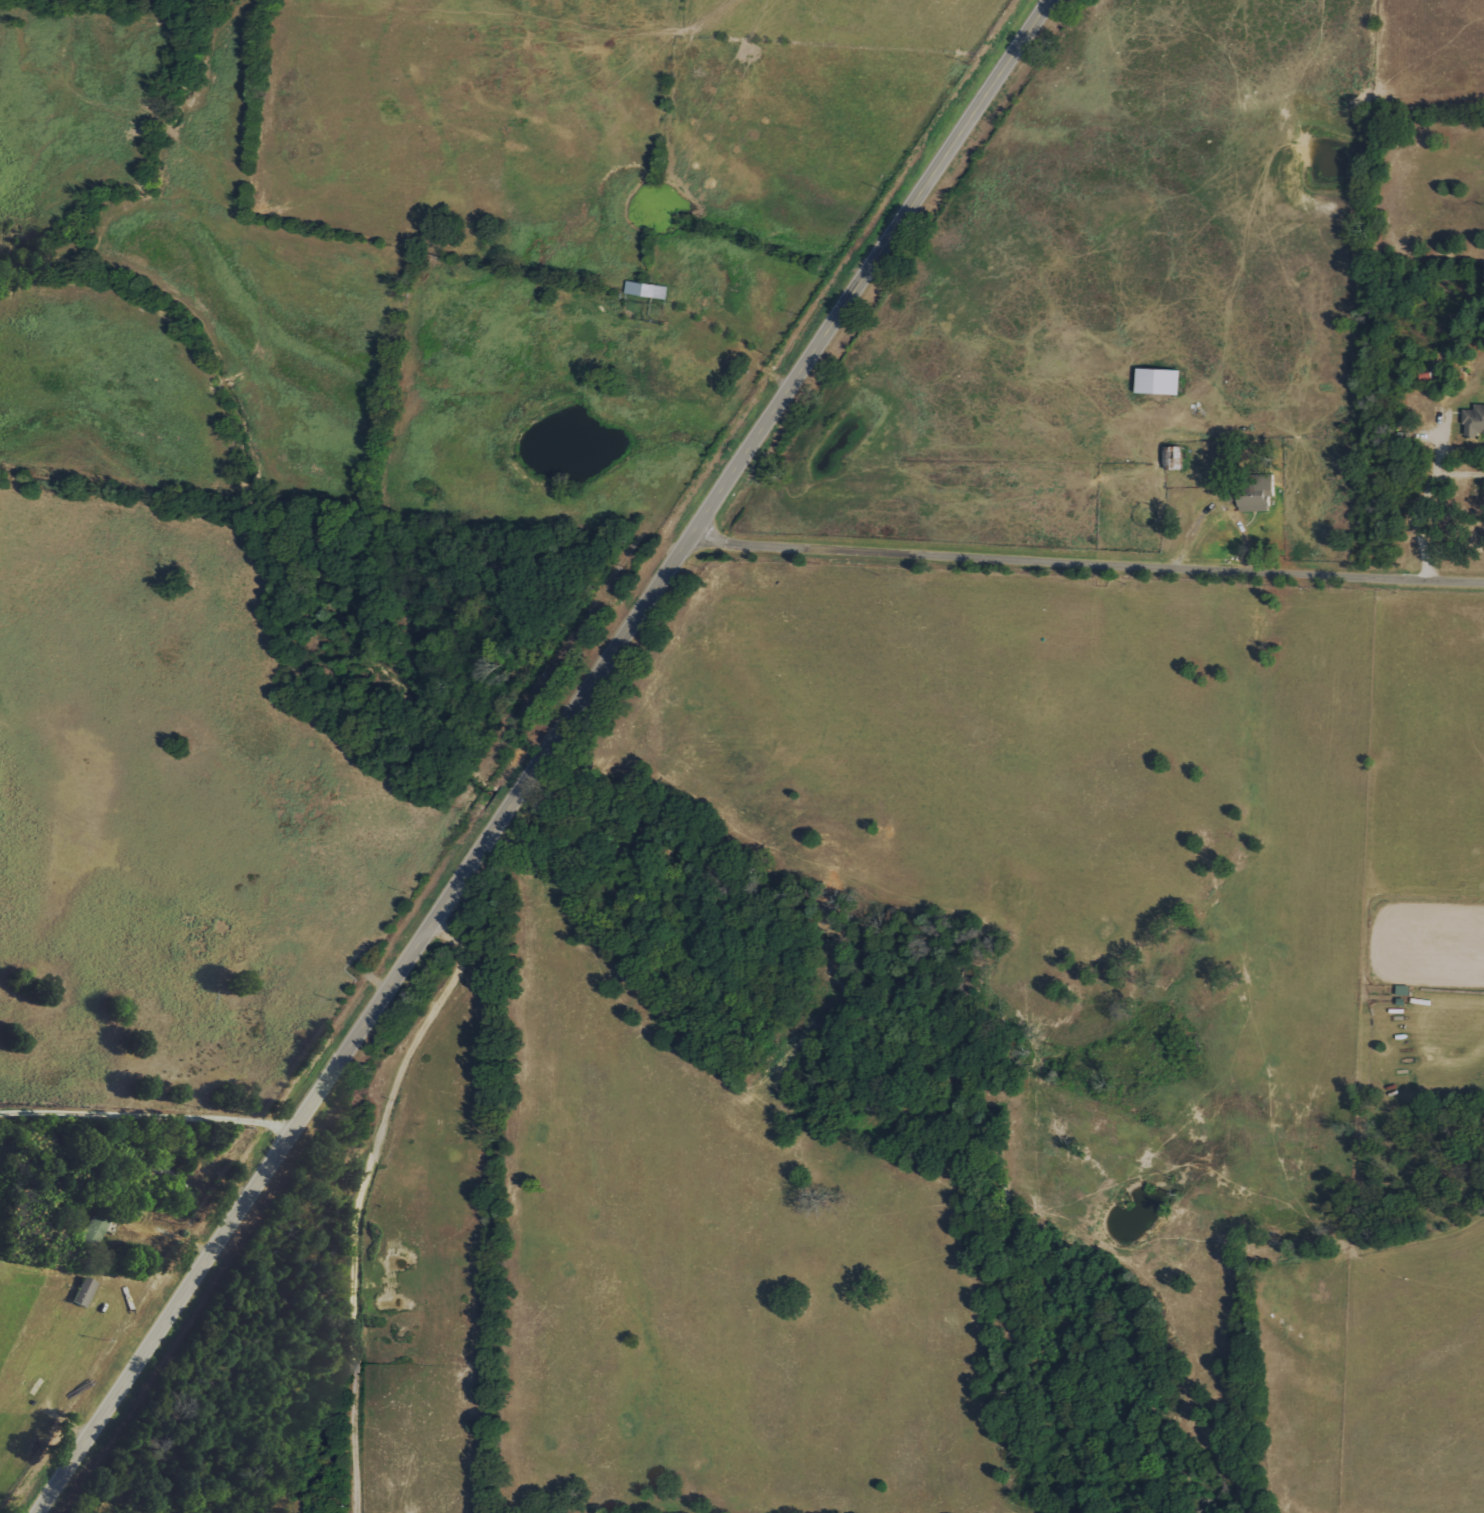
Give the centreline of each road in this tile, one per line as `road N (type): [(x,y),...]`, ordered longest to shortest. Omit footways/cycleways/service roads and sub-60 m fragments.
road 1 (primary): [(1061,0),(305,1130),(34,1512)]
road 2 (residential): [(1483,575),(696,545)]

